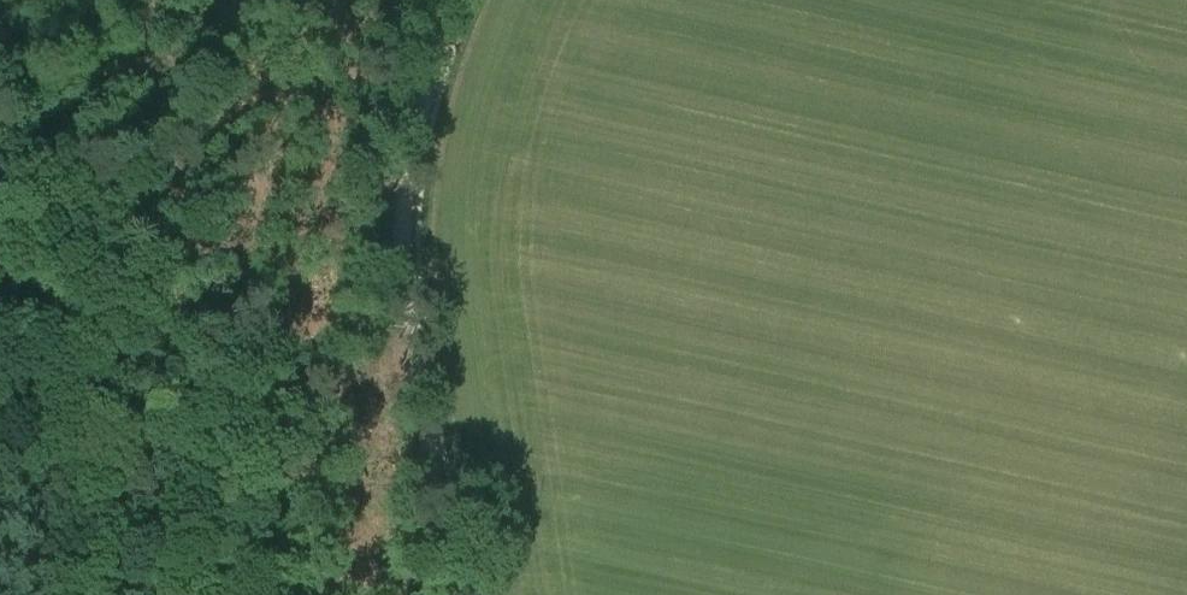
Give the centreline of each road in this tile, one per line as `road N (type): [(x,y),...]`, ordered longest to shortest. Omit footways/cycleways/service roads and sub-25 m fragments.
road 1 (track): [(452,594),(407,225),(427,88),(459,0)]

